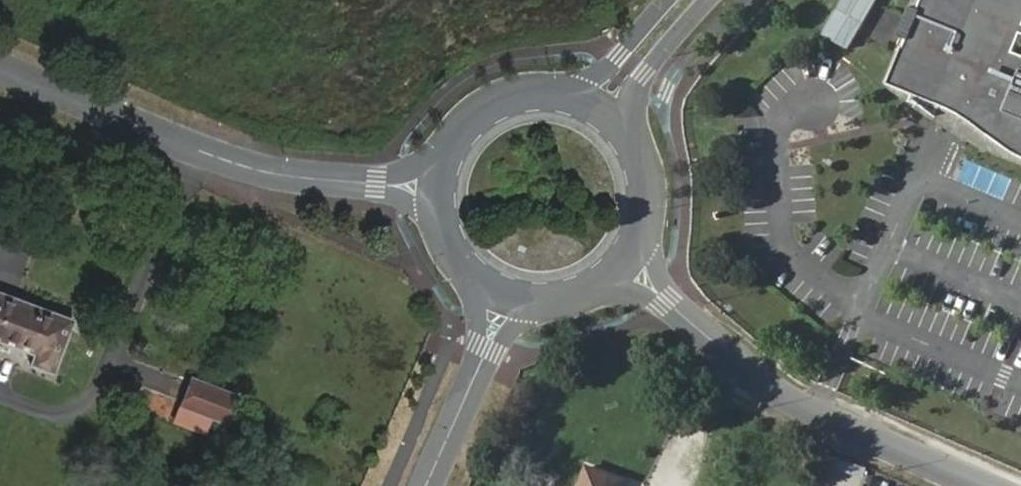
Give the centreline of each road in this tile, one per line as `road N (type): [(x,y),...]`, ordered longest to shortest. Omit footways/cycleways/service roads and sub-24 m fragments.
road 1 (unclassified): [(435,197),(402,184),(265,172),(0,62)]
road 2 (unclassified): [(998,485),(774,386),(658,287),(636,258)]
road 3 (tertiary): [(588,92),(558,85),(497,95),(451,137),(435,197)]
road 4 (tertiary): [(426,485),(509,298)]
road 5 (residential): [(630,122),(649,70),(710,0)]
road 6 (tertiary): [(636,258),(656,204),(655,174),(630,122)]
road 7 (tertiary): [(509,298),(565,302),(617,279),(636,258)]
road 8 (tertiary): [(435,197),(457,259),(509,298)]
road 9 (residential): [(670,0),(588,92)]

